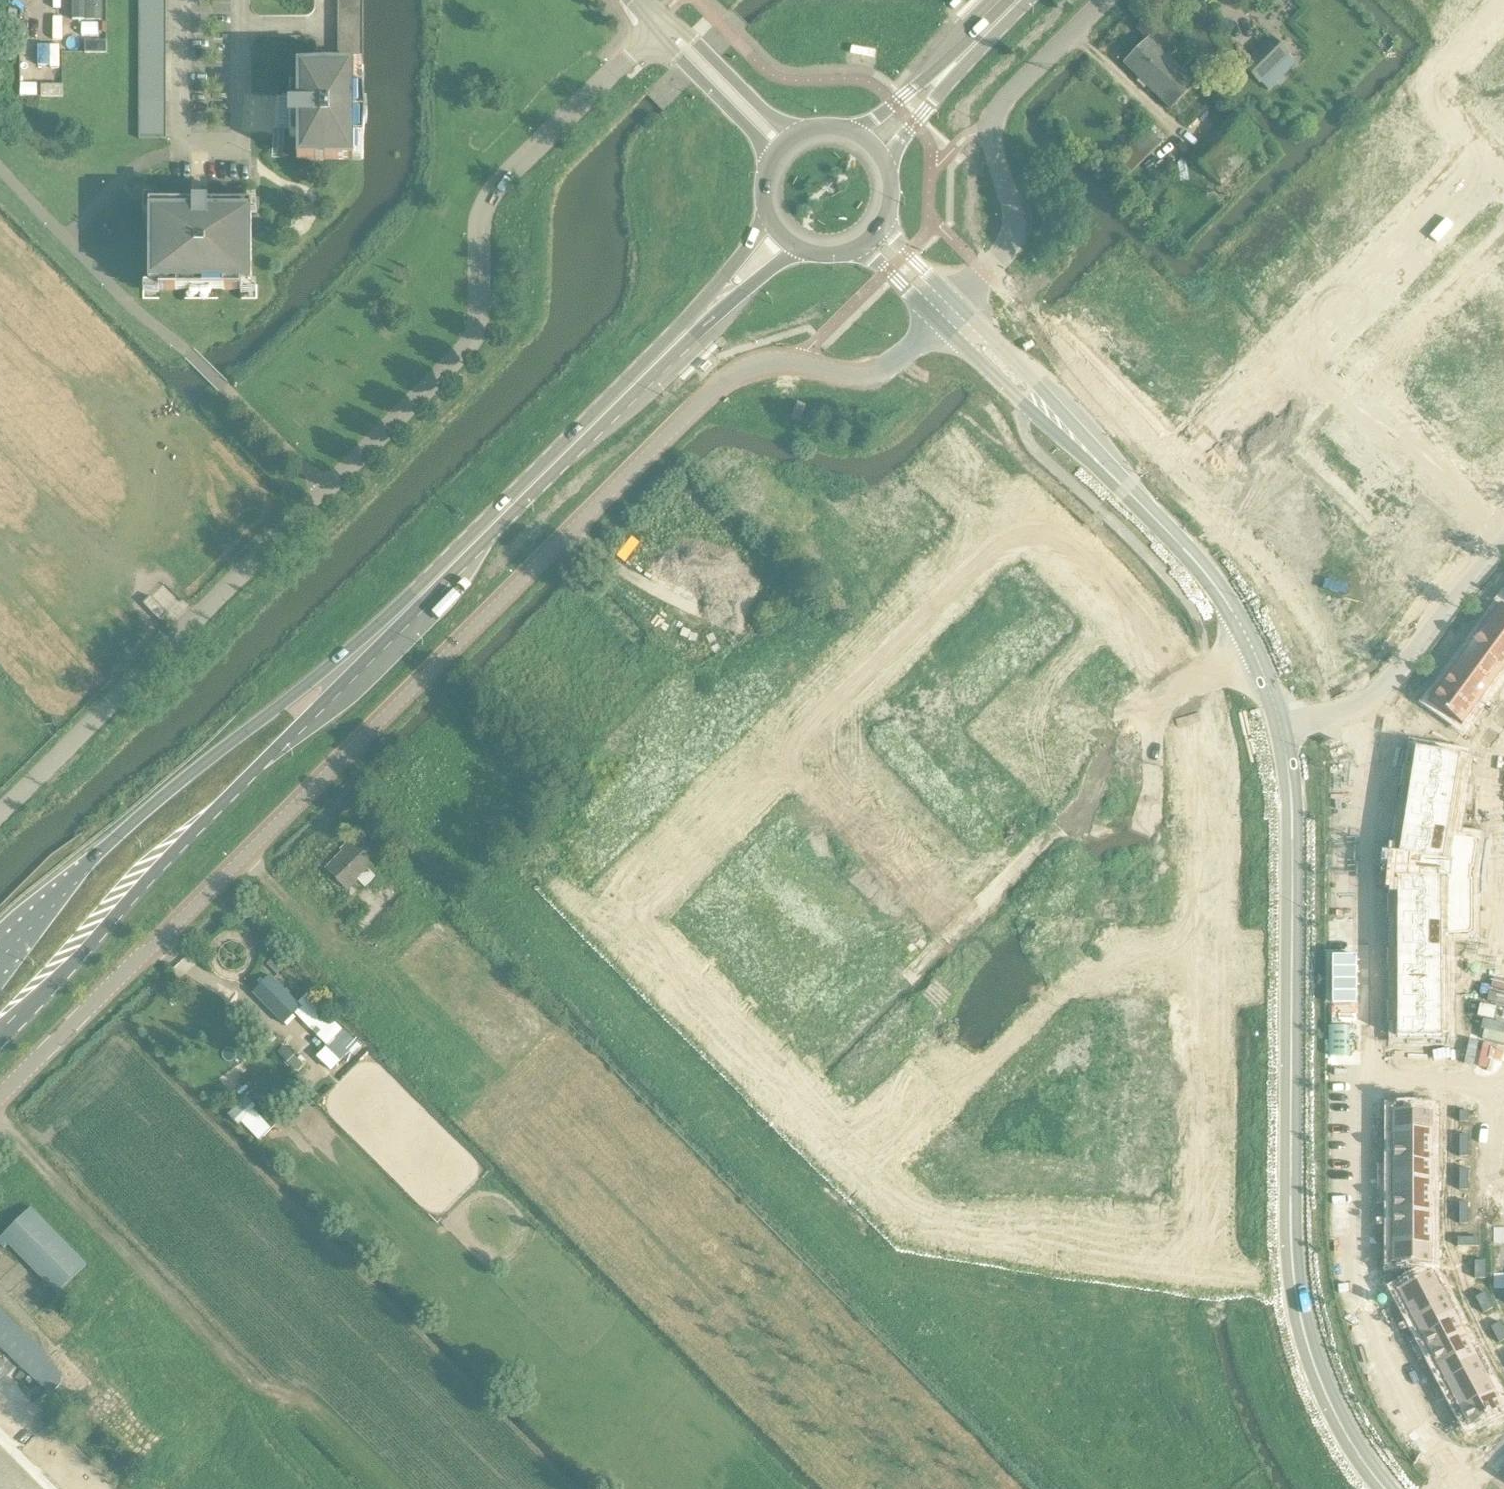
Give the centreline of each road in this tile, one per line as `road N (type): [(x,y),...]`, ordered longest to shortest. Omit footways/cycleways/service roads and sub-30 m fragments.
road 1 (residential): [(1225,1279),(1179,1278),(912,1225),(605,929),(1030,502),(1160,644),(1202,676),(1222,786),(1219,982)]
road 2 (unclassified): [(0,1098),(709,397),(769,366),(868,379),(889,372),(937,322)]
road 3 (unclassified): [(0,812),(463,353),(477,326),(484,228),(508,173),(659,24)]
road 4 (residential): [(1368,693),(1340,1075),(1340,1212),(1351,1297),(1379,1383),(1412,1440),(1460,1488)]
road 5 (secondary): [(1303,1278),(1296,784),(1286,724)]
road 6 (secondary): [(1276,726),(1290,1279)]
road 7 (secondary): [(0,1038),(369,644)]
road 8 (secondary): [(369,644),(91,857),(0,957)]
road 9 (secondary): [(369,644),(676,346)]
road 10 (track): [(0,1124),(267,1390)]
road 11 (residential): [(959,300),(1010,247),(1014,210),(991,129),(998,108),(1106,0)]
road 12 (residential): [(1219,982),(1225,1279)]
road 13 (residential): [(1490,159),(1292,341)]
road 14 (secondary): [(1273,699),(1231,606),(1127,493)]
road 15 (secondary): [(1396,1488),(1325,1364),(1303,1278)]
road 16 (secondary): [(1290,1279),(1307,1360),(1334,1424),(1379,1488)]
road 17 (residential): [(1503,239),(1348,404)]
road 18 (residential): [(1292,341),(1127,493)]
road 19 (residential): [(182,0),(183,152),(237,151)]
road 20 (residential): [(1492,541),(1348,404)]
road 21 (residential): [(1492,541),(1416,648),(1368,693)]
road 22 (residential): [(1503,24),(1429,95),(1490,159)]
road 23 (residential): [(798,134),(695,40),(659,24)]
road 24 (residential): [(659,24),(672,51),(770,161)]
road 25 (secondary): [(1063,427),(1030,375),(959,300)]
road 26 (secondary): [(937,322),(1008,390),(1063,427)]
road 27 (secondary): [(676,346),(803,252)]
road 28 (secondary): [(771,225),(676,346)]
road 29 (residential): [(237,151),(237,0)]

